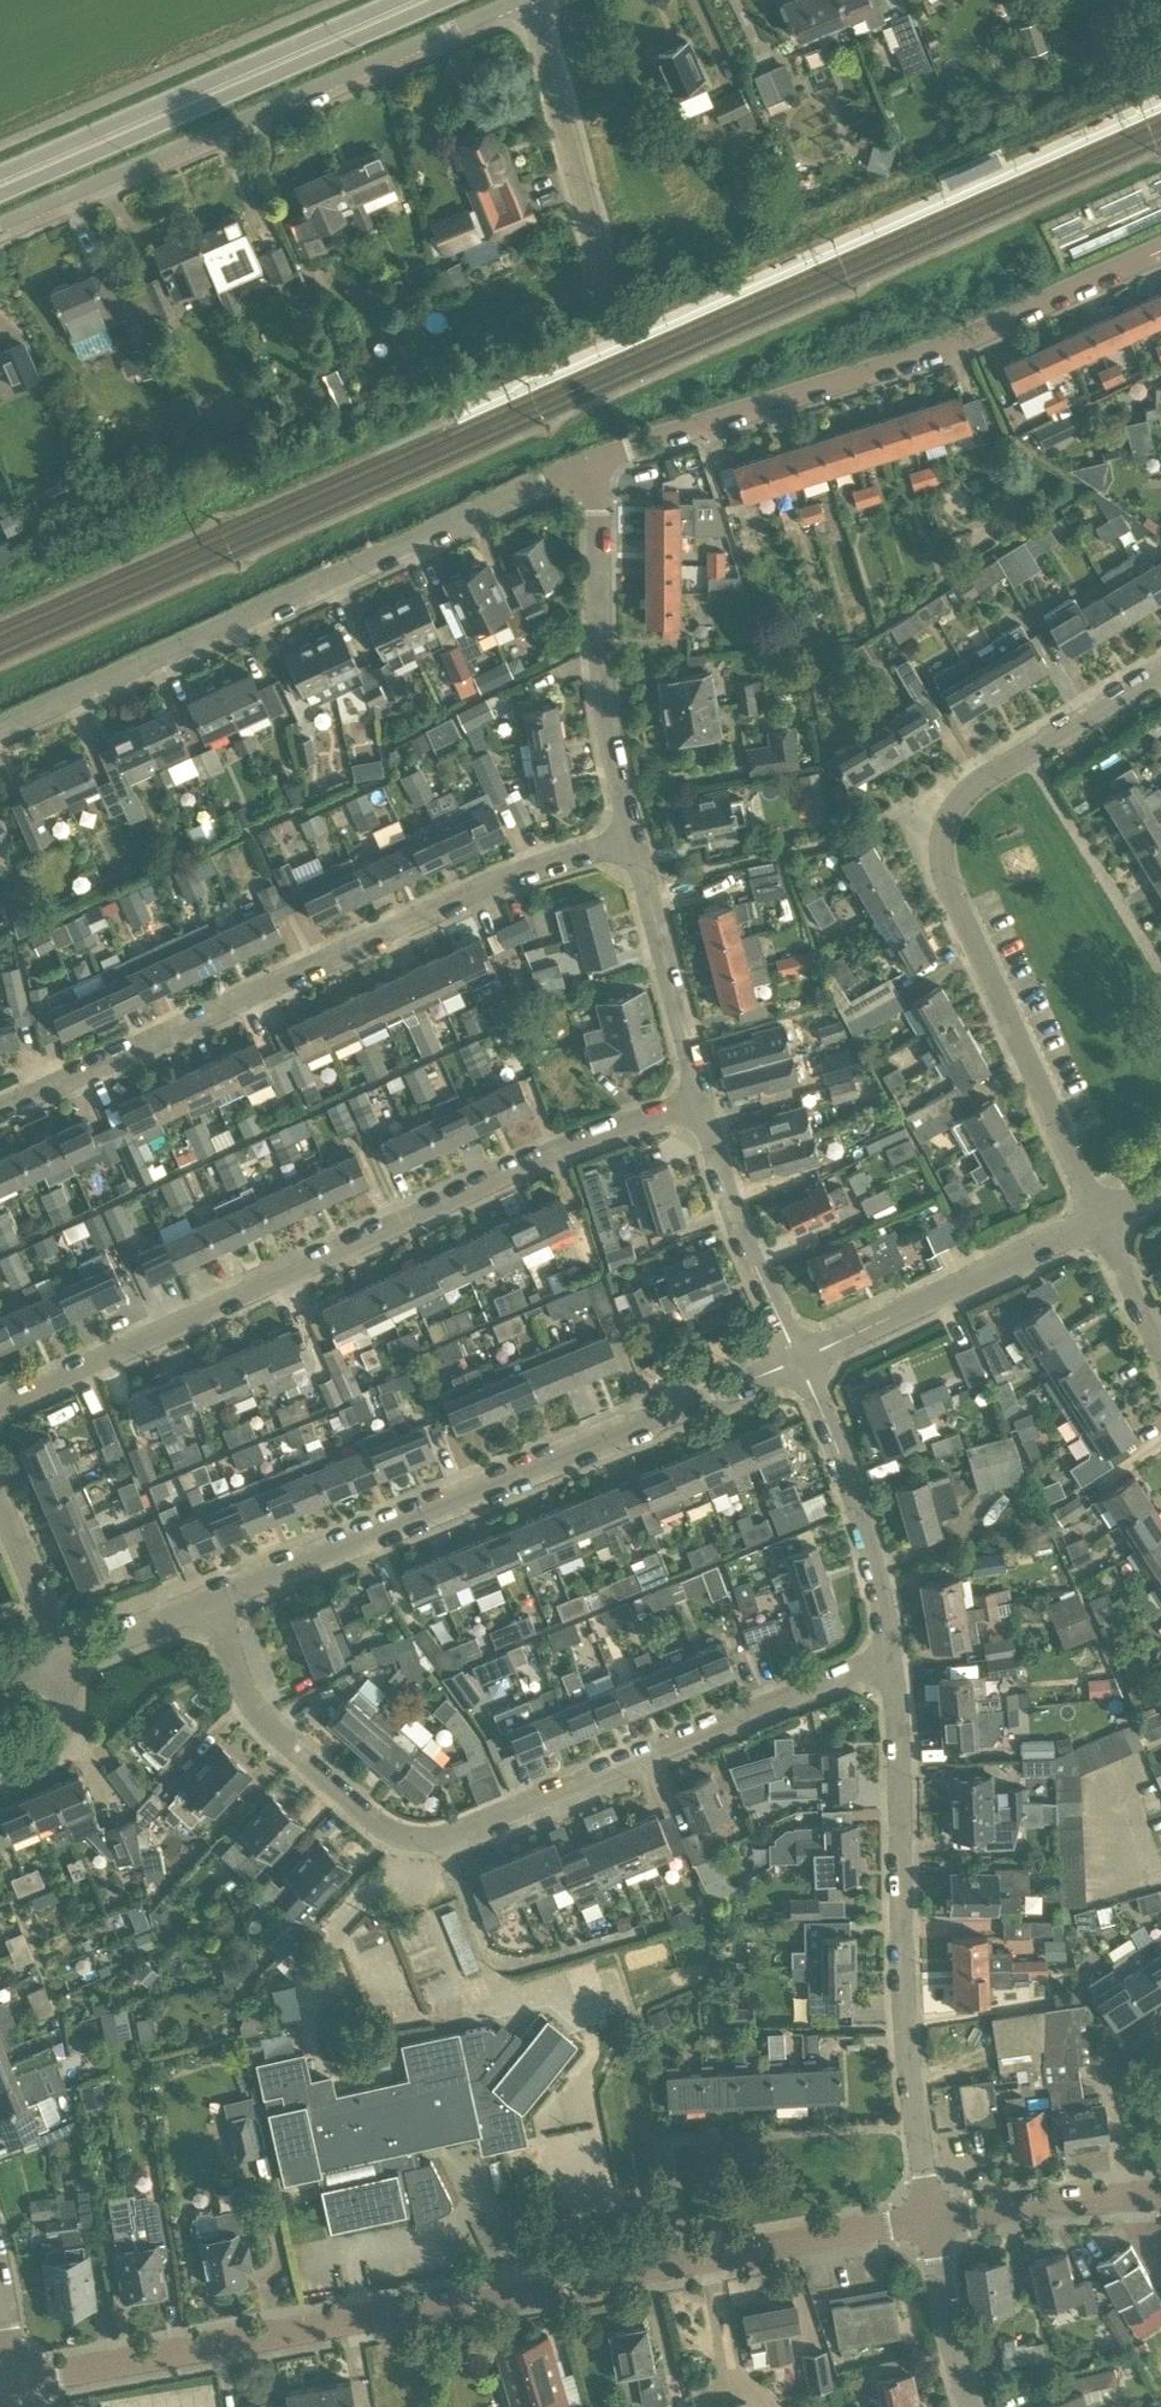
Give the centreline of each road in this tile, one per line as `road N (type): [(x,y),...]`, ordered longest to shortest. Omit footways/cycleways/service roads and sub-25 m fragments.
road 1 (residential): [(12,2381),(930,2220)]
road 2 (residential): [(891,1661),(451,1838),(419,1839),(386,1830),(275,1733),(251,1700),(214,1601)]
road 3 (residential): [(0,1402),(651,1116),(698,1106)]
road 4 (residential): [(1104,1219),(951,898),(943,826),(965,792),(1160,673)]
road 5 (residential): [(0,1107),(518,874),(628,845)]
road 6 (residential): [(0,720),(594,456)]
road 7 (residential): [(214,1601),(797,1360)]
road 8 (residential): [(594,456),(925,350),(1160,250)]
road 9 (residential): [(0,224),(517,0)]
road 10 (residential): [(930,2220),(905,2049),(891,1661)]
road 11 (secondary): [(0,180),(414,0)]
road 12 (residential): [(628,845),(601,696),(594,456)]
road 13 (residential): [(797,1360),(1104,1219)]
road 14 (residential): [(891,1661),(850,1484),(797,1360)]
road 15 (residential): [(600,307),(599,264),(529,0)]
road 16 (residential): [(797,1360),(698,1106)]
road 17 (residential): [(698,1106),(628,845)]
road 18 (residential): [(930,2220),(1160,2196)]
road 19 (residential): [(974,2406),(949,2339),(930,2220)]
road 20 (residential): [(60,1659),(214,1601)]
road 21 (residential): [(0,1772),(66,1743),(75,1717),(60,1659)]
road 22 (residential): [(60,1659),(0,1518)]
road 23 (residential): [(1160,1348),(1104,1219)]

